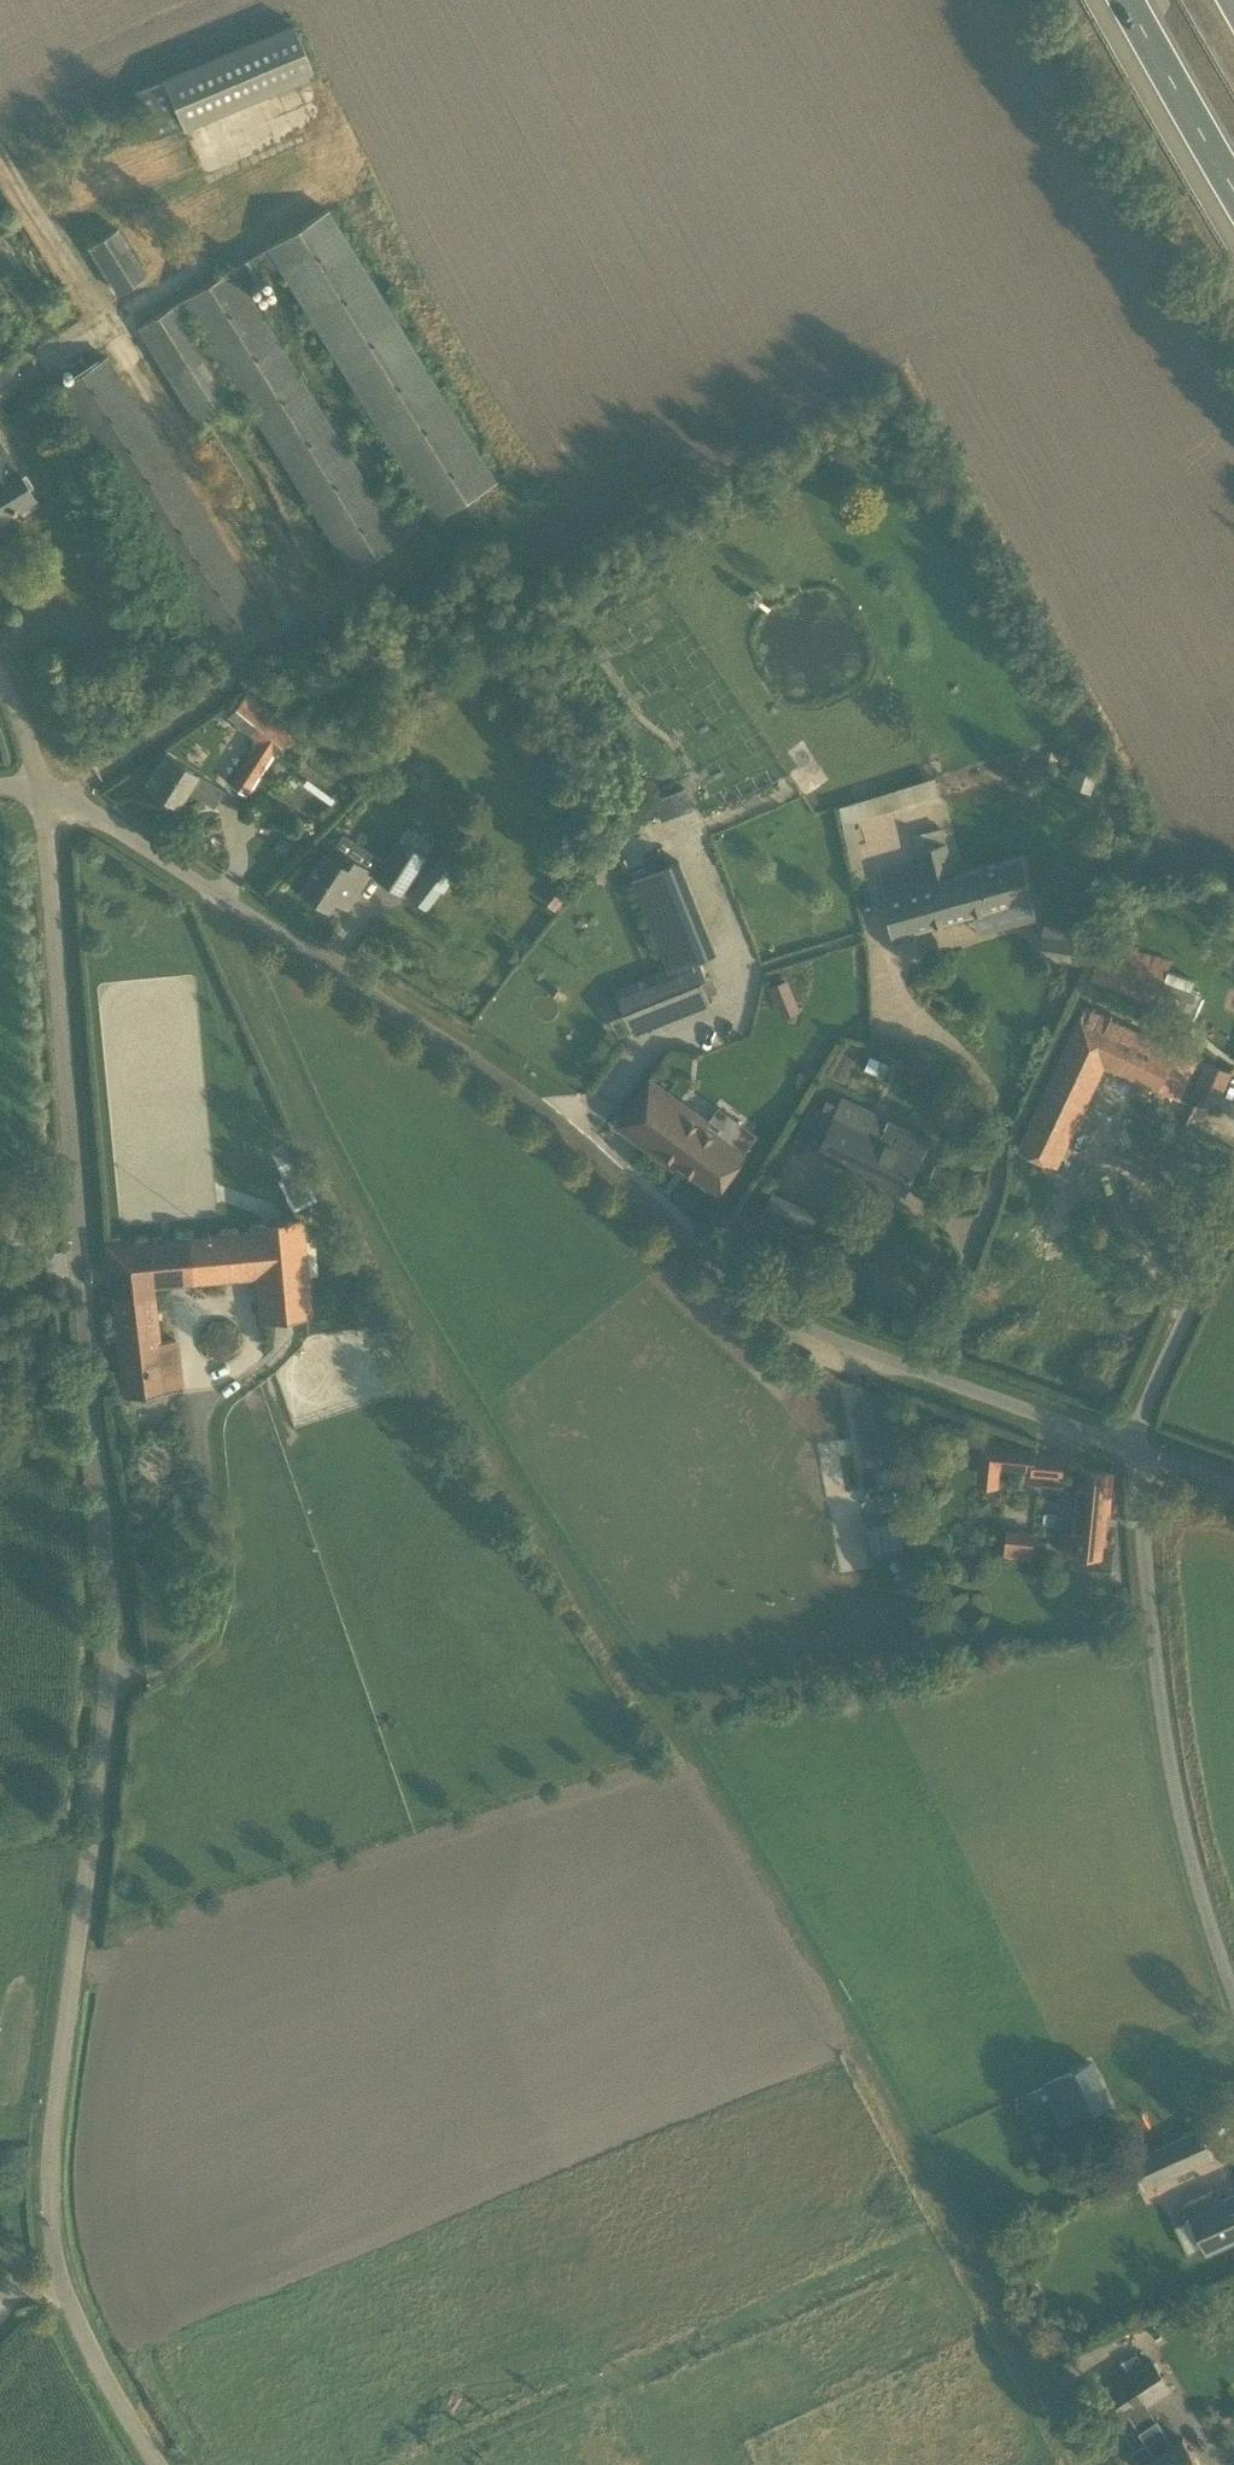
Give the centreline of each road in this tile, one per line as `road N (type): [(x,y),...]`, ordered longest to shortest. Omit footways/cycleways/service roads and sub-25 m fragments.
road 1 (track): [(1091,2464),(714,1800),(451,1377),(213,891)]
road 2 (unclassified): [(157,2464),(60,2284),(48,2199),(110,1684),(38,786)]
road 3 (unclassified): [(1127,1447),(805,1329),(740,1289),(494,1073),(80,804),(38,786)]
road 4 (unclassified): [(1233,1977),(1170,1754),(1150,1618),(1140,1479),(1146,1454)]
road 5 (residential): [(1233,1203),(1127,1447)]
road 6 (motorway): [(1150,0),(1233,156)]

